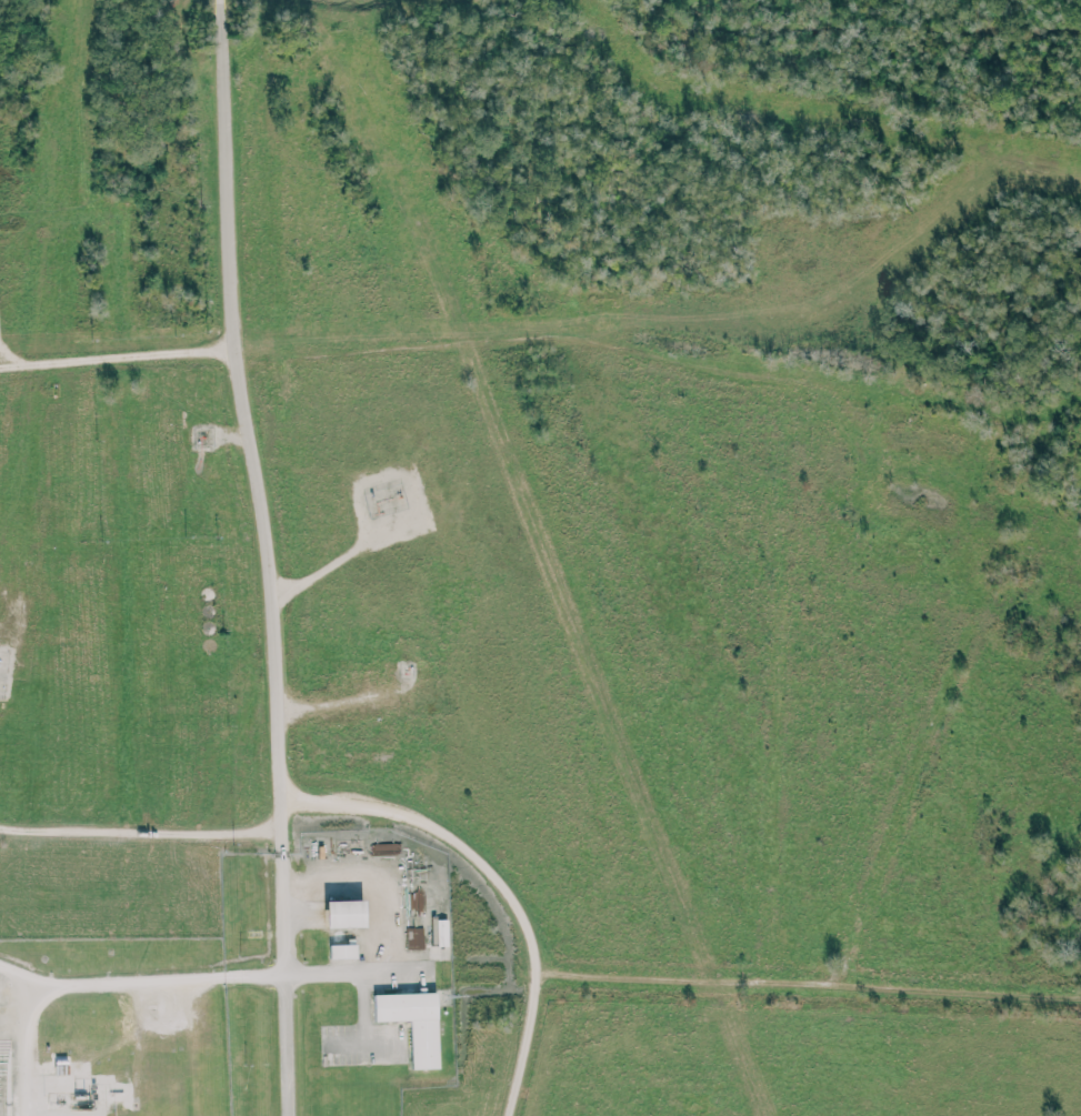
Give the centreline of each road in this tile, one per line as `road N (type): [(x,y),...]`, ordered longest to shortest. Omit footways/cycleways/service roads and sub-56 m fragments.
road 1 (track): [(0,827),(283,831)]
road 2 (track): [(0,368),(238,349)]

